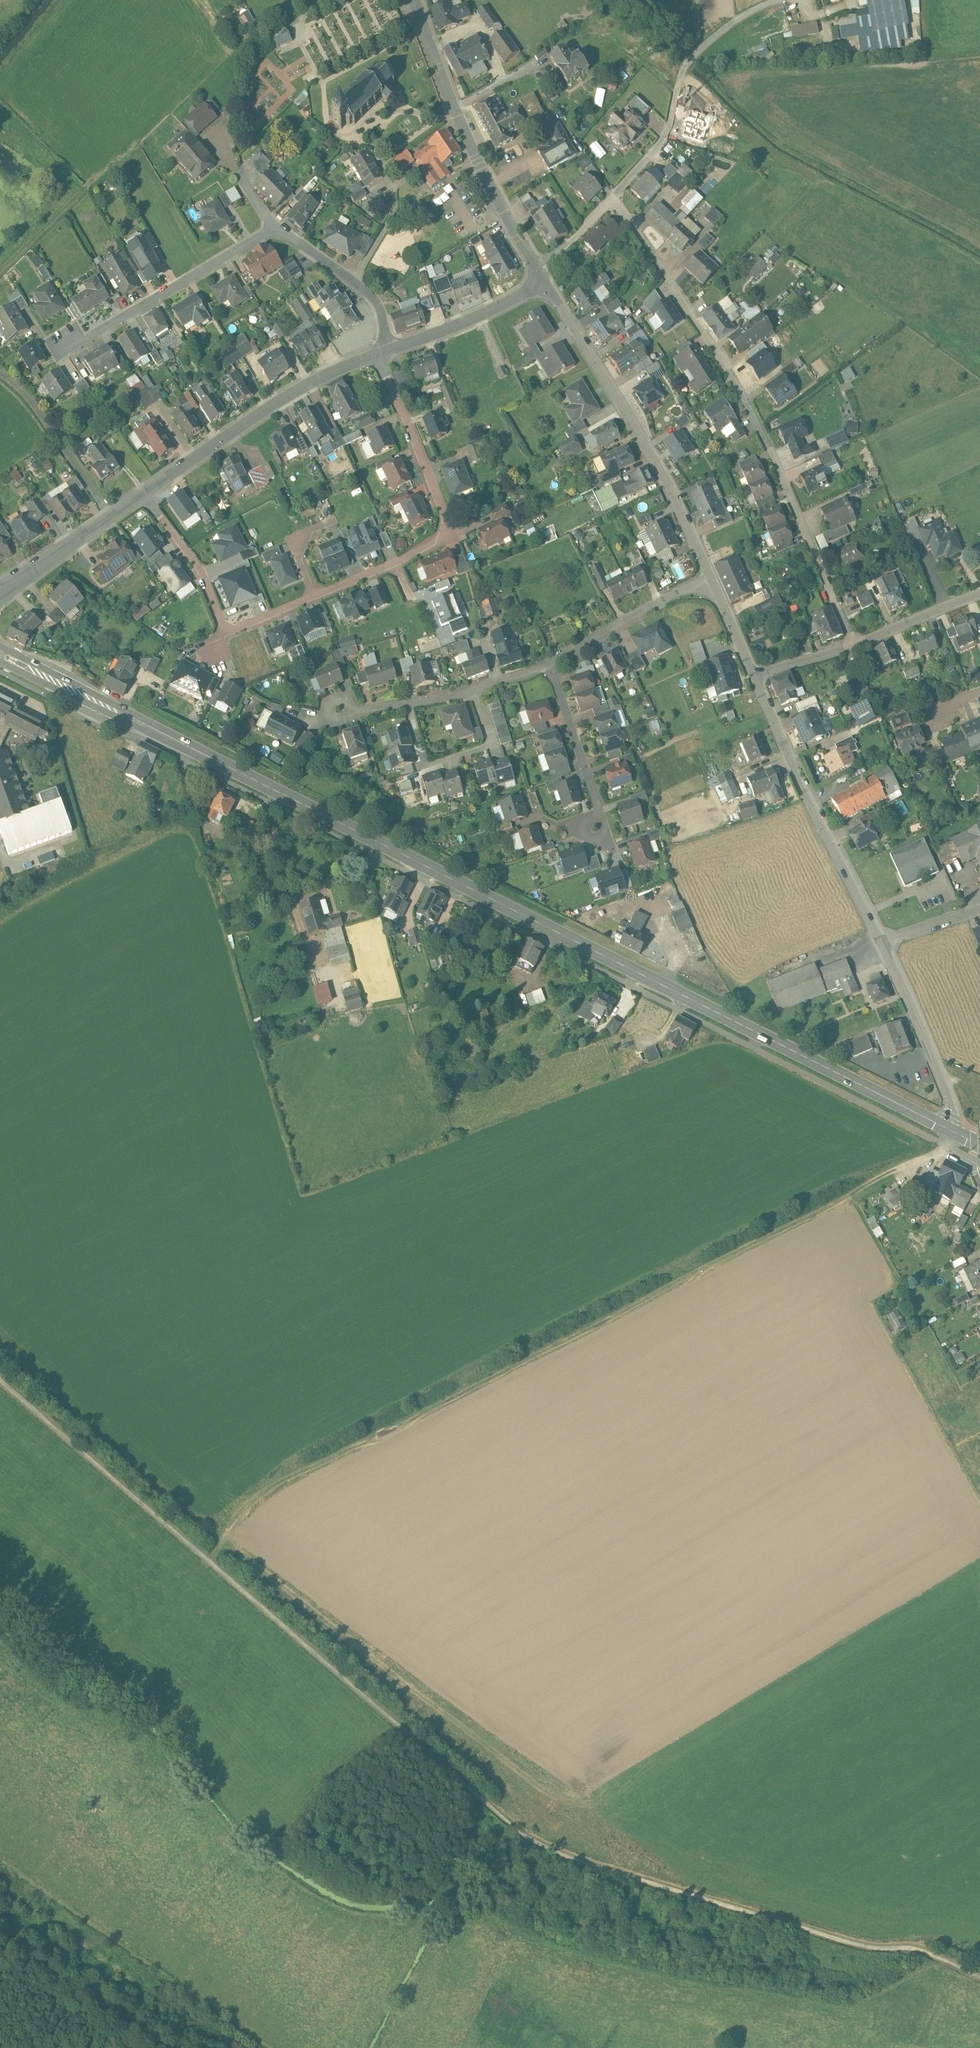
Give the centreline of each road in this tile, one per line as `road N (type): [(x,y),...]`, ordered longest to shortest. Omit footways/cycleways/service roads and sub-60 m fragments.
road 1 (primary): [(0,652),(953,1130)]
road 2 (residential): [(536,269),(615,199),(633,219),(757,413),(855,645)]
road 3 (tertiary): [(712,580),(652,455),(546,283)]
road 4 (residential): [(377,356),(447,525),(408,560),(314,598)]
road 5 (tertiary): [(536,269),(453,107),(413,0)]
road 6 (tertiary): [(884,940),(756,675)]
road 7 (tertiary): [(377,356),(307,386),(141,495)]
road 8 (residential): [(314,598),(227,631),(202,573),(141,495)]
road 9 (residential): [(275,225),(65,348)]
road 10 (residential): [(552,662),(456,692),(356,713),(333,708)]
road 11 (tertiary): [(953,1130),(942,1078),(884,940)]
road 12 (residential): [(712,580),(552,662)]
road 13 (residential): [(275,225),(373,297),(387,352)]
road 14 (residential): [(552,662),(605,831)]
road 15 (tertiary): [(546,283),(387,352)]
road 16 (tertiary): [(141,495),(0,589)]
road 17 (residential): [(979,595),(855,645)]

